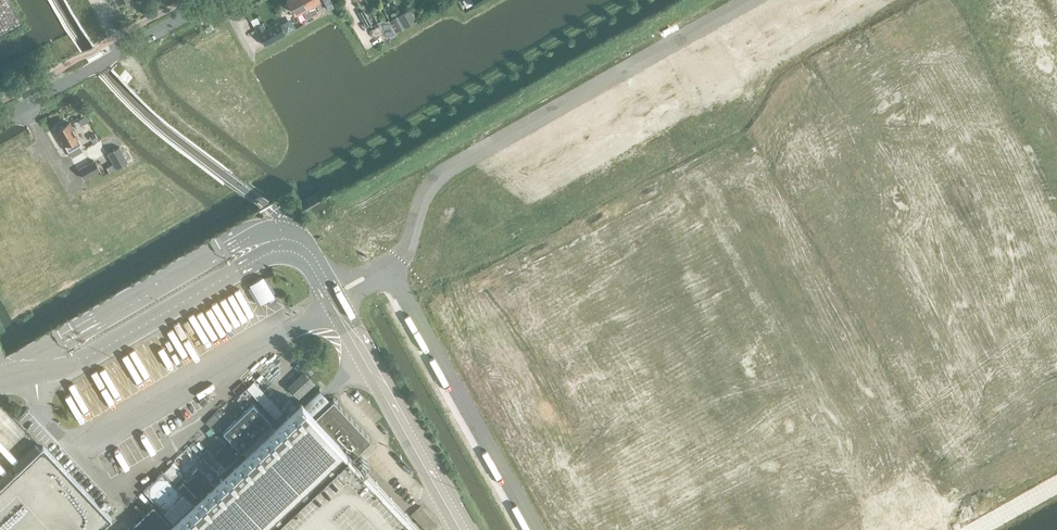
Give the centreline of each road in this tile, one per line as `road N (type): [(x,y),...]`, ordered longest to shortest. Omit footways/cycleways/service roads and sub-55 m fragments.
road 1 (unclassified): [(0,119),(107,60)]
road 2 (residential): [(107,60),(213,0)]

